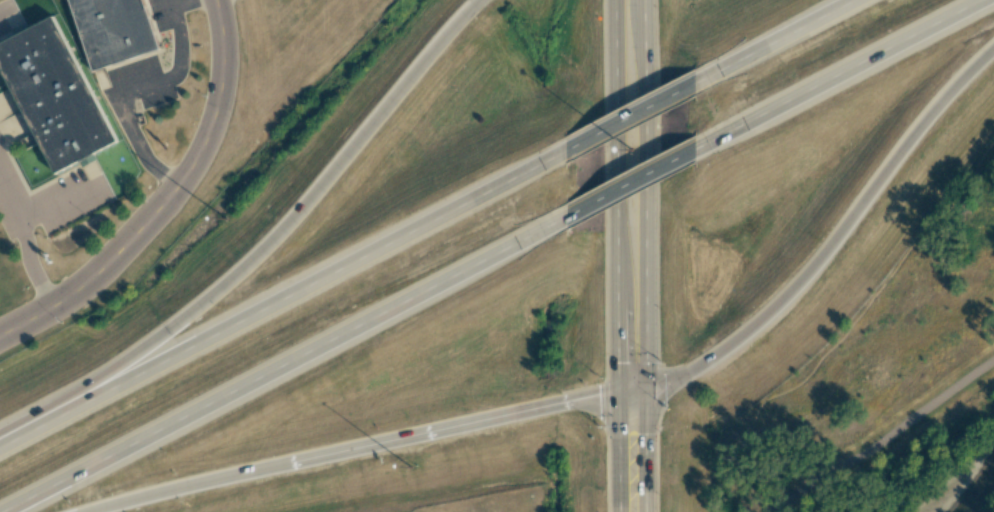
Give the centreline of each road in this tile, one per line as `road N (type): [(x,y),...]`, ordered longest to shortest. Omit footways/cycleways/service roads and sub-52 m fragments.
road 1 (motorway): [(480,0),(235,276),(99,385),(0,442)]
road 2 (motorway): [(3,511),(561,220)]
road 3 (motorway): [(559,155),(0,444)]
road 4 (motorway): [(645,389),(690,373),(771,312),(935,108),(993,48)]
road 5 (primary): [(616,0),(619,394)]
road 6 (primary): [(645,389),(643,0)]
road 7 (tertiary): [(224,51),(214,117),(160,208),(78,290),(0,336)]
road 8 (motorway): [(709,144),(981,0)]
road 9 (motorway): [(85,511),(375,444)]
road 10 (motorway): [(375,444),(645,389)]
road 11 (motorway): [(857,0),(705,80)]
road 12 (motorway): [(561,220),(709,144)]
road 13 (motorway): [(705,80),(559,155)]
road 14 (primary): [(644,511),(645,389)]

